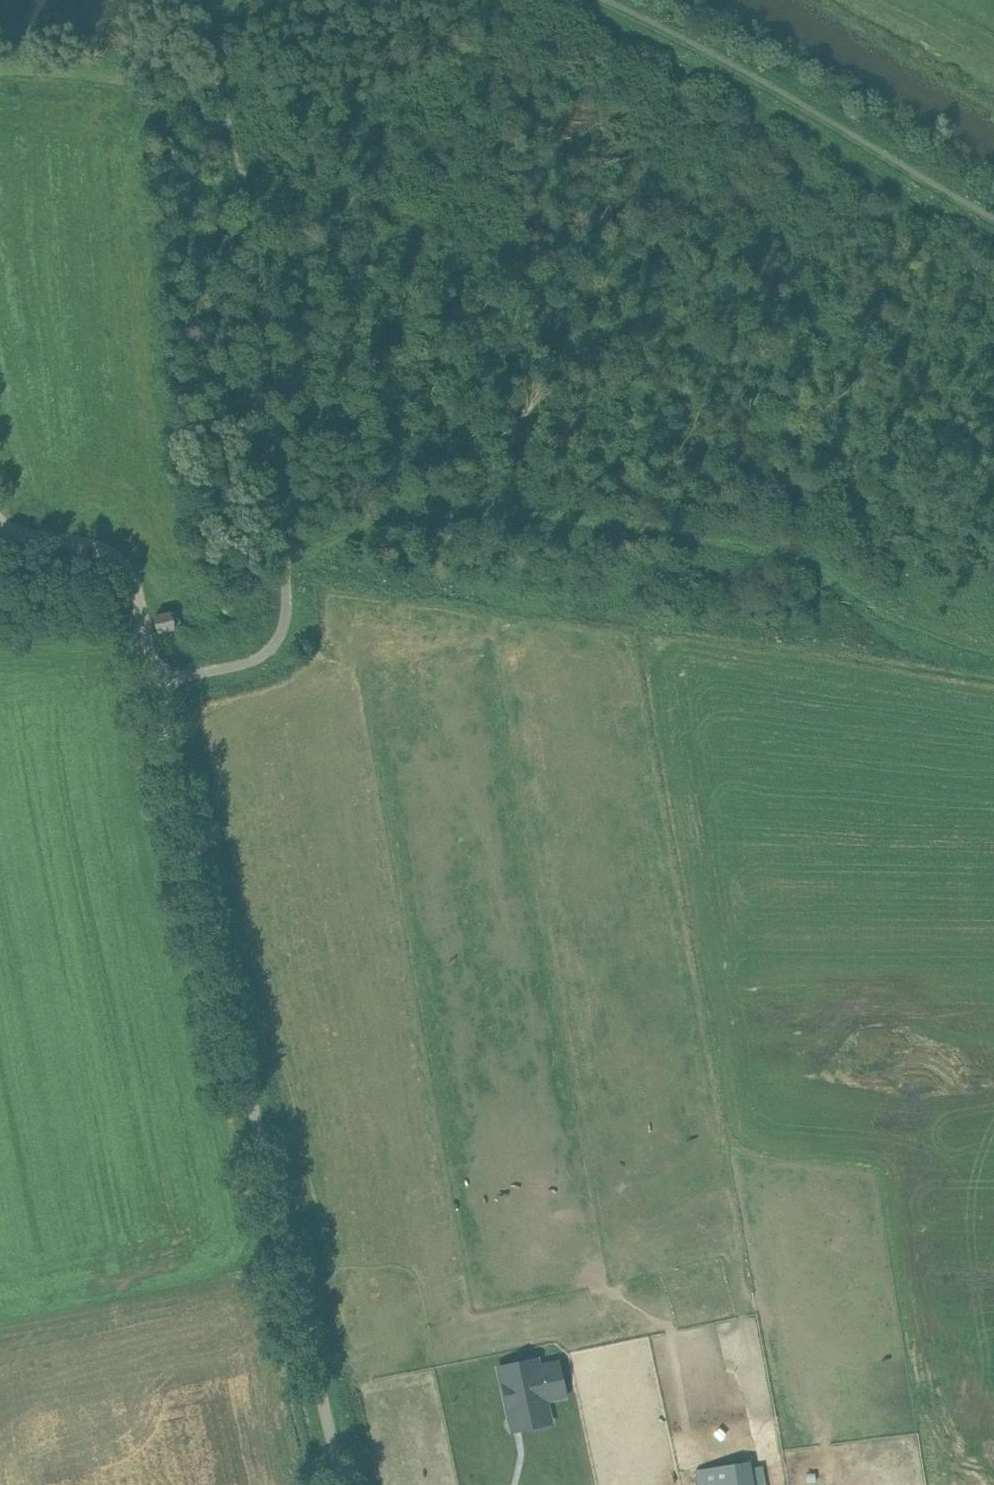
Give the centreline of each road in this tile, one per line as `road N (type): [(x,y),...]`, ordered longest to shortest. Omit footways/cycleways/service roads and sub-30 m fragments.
road 1 (unclassified): [(340,1484),(133,584),(115,558),(90,544),(15,534),(0,524)]

